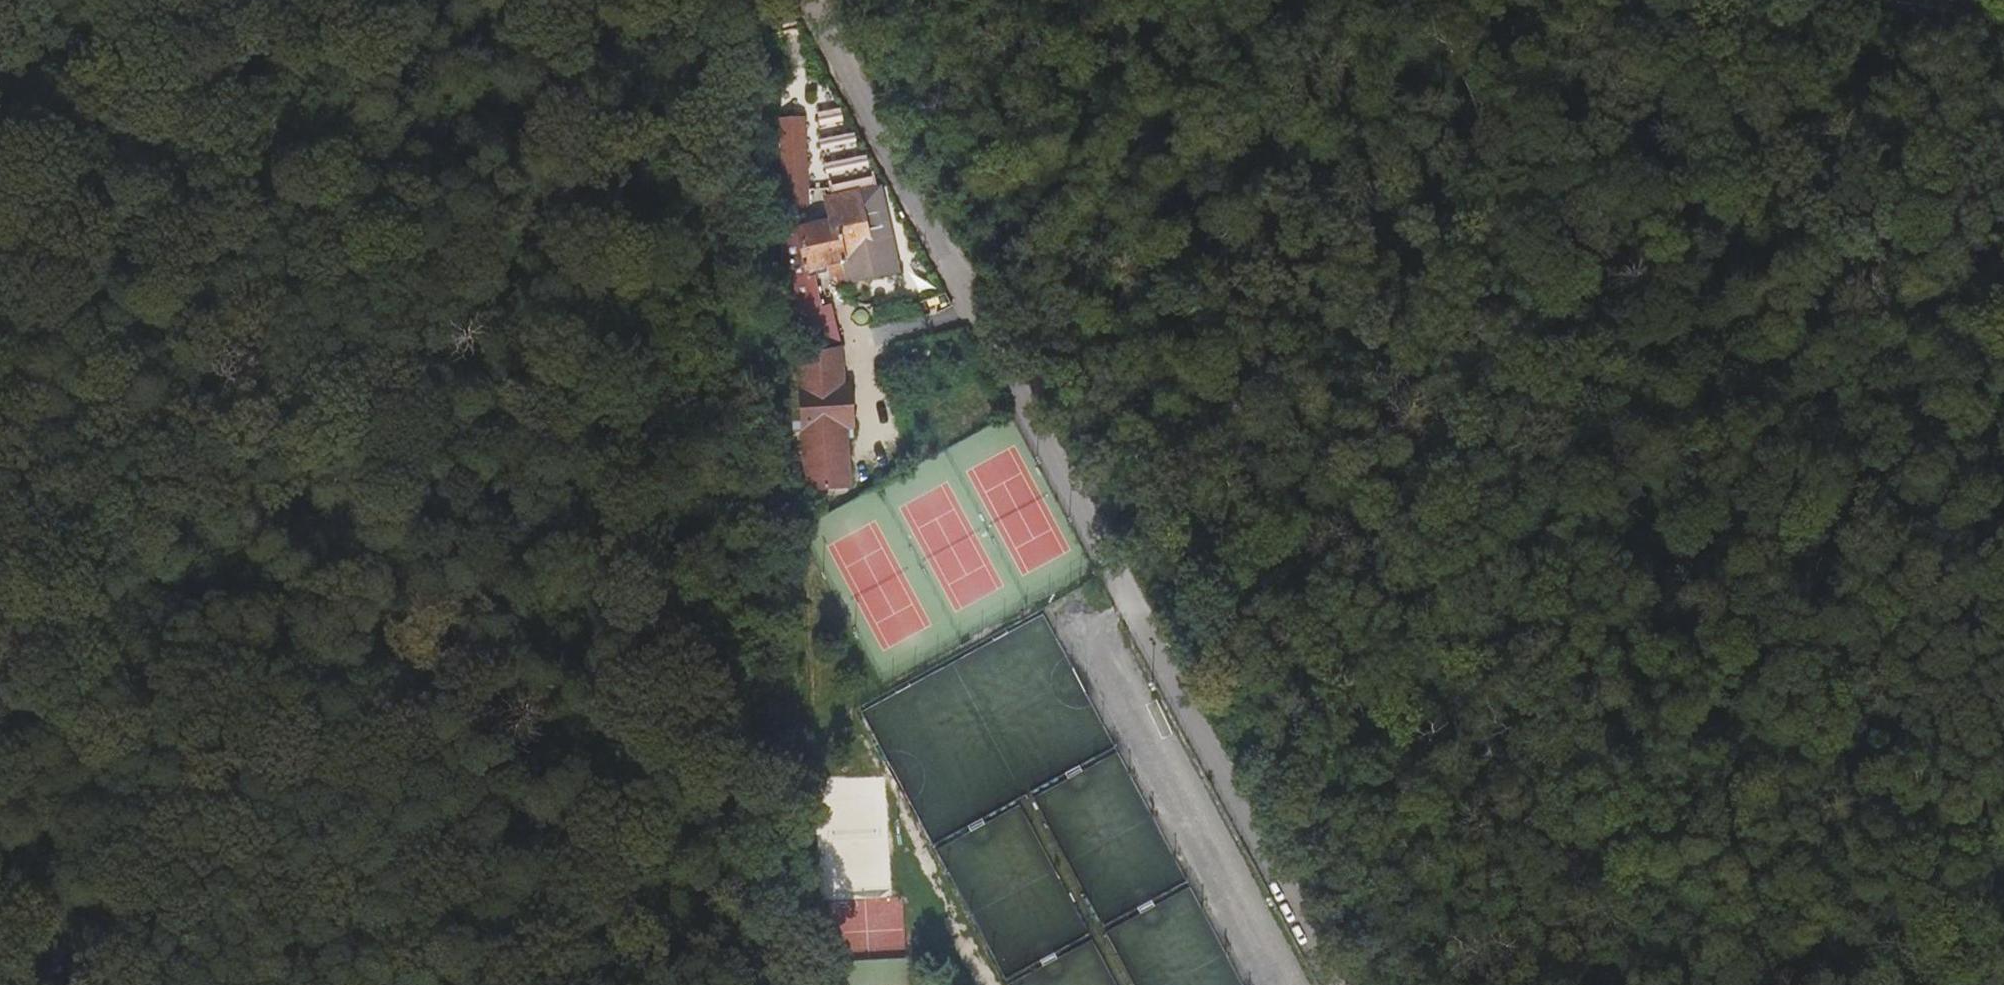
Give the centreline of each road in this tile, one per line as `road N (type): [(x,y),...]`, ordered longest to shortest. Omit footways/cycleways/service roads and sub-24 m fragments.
road 1 (unclassified): [(799,0),(1332,984)]
road 2 (track): [(2003,870),(1763,984)]

